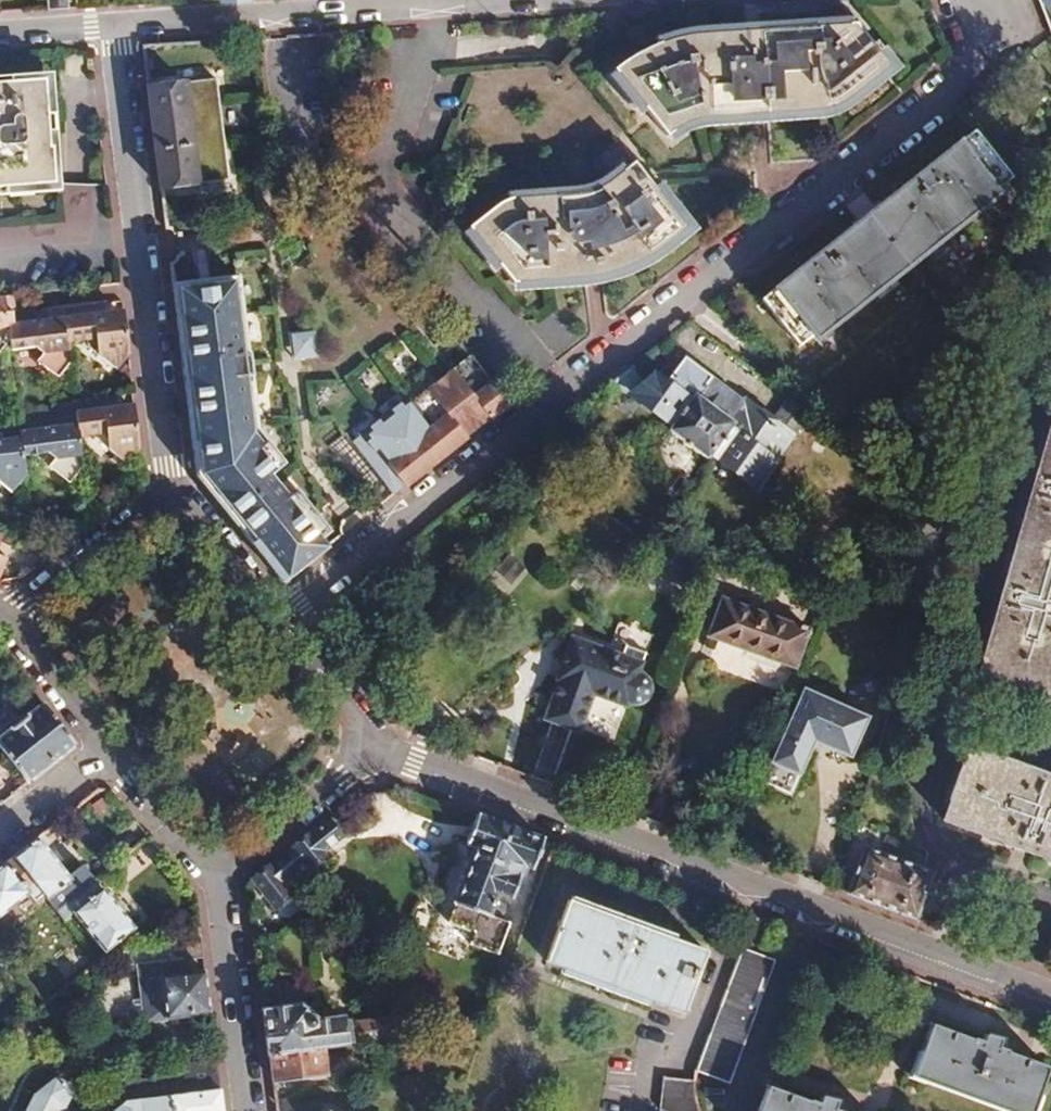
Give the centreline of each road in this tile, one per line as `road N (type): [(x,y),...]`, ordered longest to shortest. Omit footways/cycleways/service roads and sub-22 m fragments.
road 1 (residential): [(283,620),(964,74),(980,45),(978,0)]
road 2 (residential): [(364,745),(1050,999)]
road 3 (residential): [(115,24),(171,494)]
road 4 (residential): [(482,0),(115,24)]
road 5 (residential): [(209,866),(242,1110)]
road 6 (residential): [(209,866),(236,866),(348,778),(364,745)]
road 7 (residential): [(171,494),(145,499),(22,600),(14,616)]
road 8 (residential): [(283,620),(171,494)]
road 9 (residential): [(14,616),(17,639),(106,751)]
road 10 (residential): [(106,751),(189,855),(209,866)]
road 11 (residential): [(364,745),(361,718),(283,620)]
road 12 (residential): [(0,835),(106,751)]

